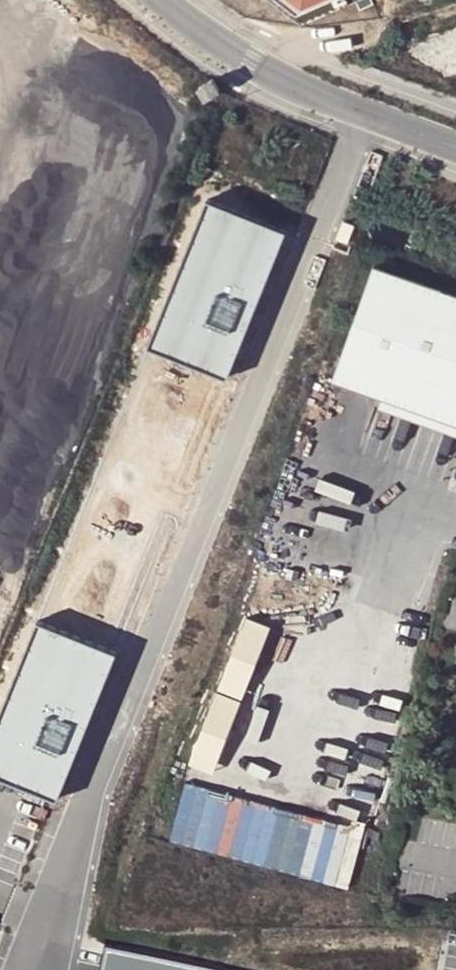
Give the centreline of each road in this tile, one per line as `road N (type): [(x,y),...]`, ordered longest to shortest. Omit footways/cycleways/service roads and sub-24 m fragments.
road 1 (tertiary): [(164,0),(307,91),(455,150)]

